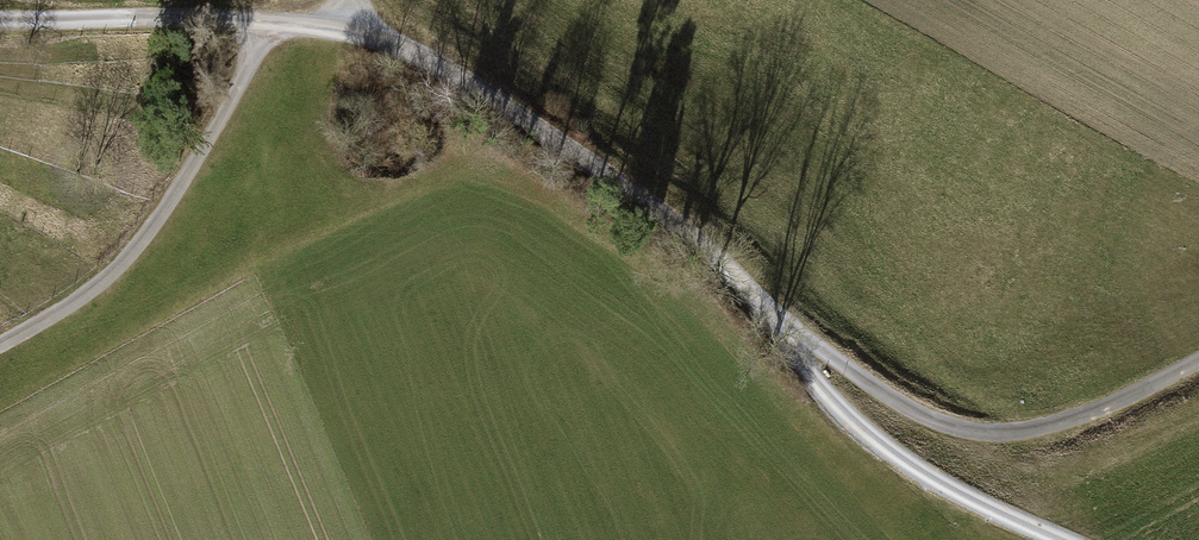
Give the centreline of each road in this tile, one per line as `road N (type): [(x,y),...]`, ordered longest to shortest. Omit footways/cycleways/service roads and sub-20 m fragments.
road 1 (track): [(1055,539),(962,498),(845,413),(673,215),(451,55),(347,21),(269,28)]
road 2 (track): [(673,215),(895,401),(984,433),(1198,362)]
road 3 (track): [(269,28),(180,197),(86,298),(0,345)]
road 4 (track): [(269,28),(0,19)]

